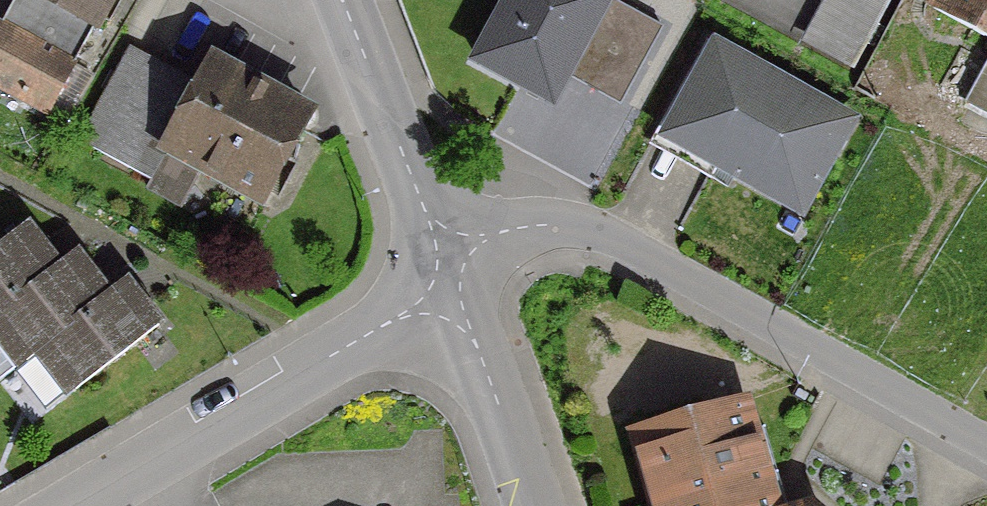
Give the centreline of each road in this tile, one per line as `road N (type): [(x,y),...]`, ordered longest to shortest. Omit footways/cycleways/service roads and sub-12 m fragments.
road 1 (residential): [(447,249),(516,229),(568,226),(986,456)]
road 2 (residential): [(460,293),(83,505)]
road 3 (residential): [(341,0),(447,249)]
road 4 (residential): [(460,293),(530,505)]

